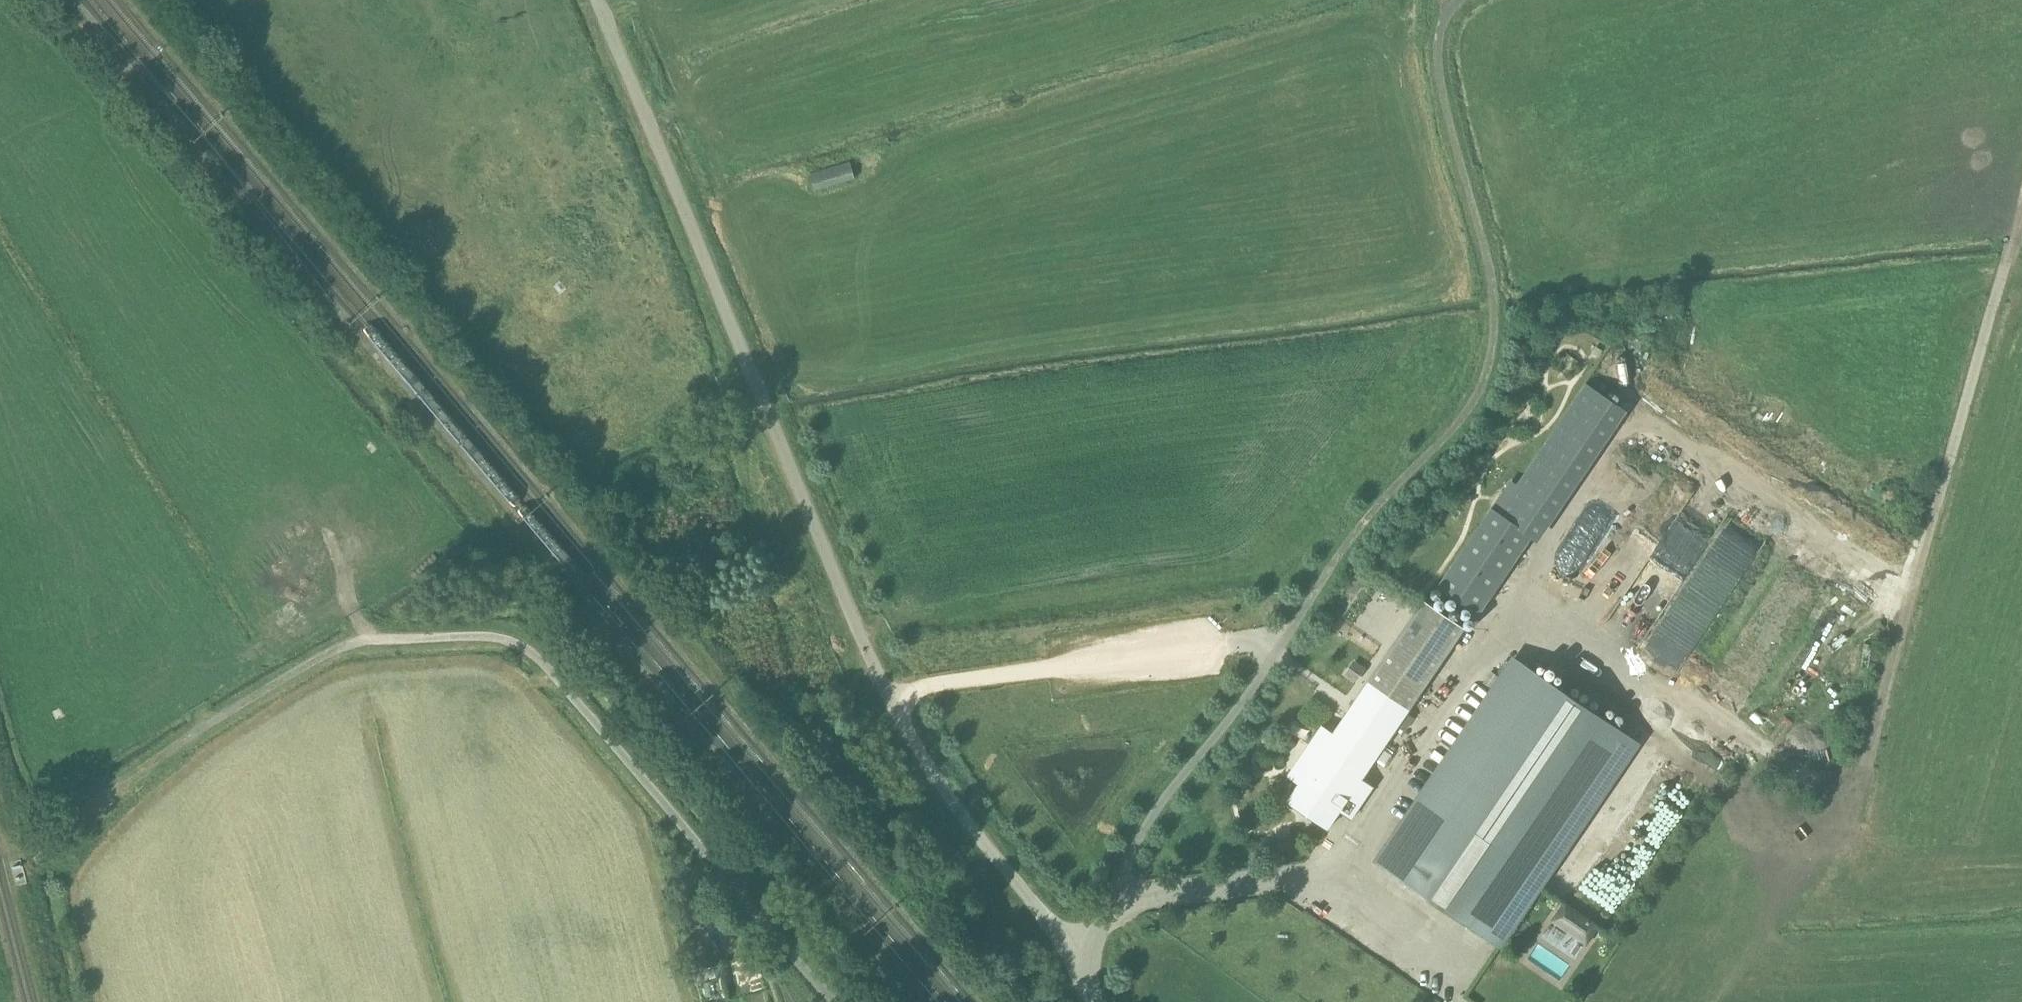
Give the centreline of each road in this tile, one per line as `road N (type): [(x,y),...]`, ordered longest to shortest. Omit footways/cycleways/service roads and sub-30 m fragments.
road 1 (track): [(2021,200),(1863,769),(1840,785),(1801,780),(1529,591),(1351,848),(1330,867),(1300,878),(1115,897)]
road 2 (unclassified): [(1073,955),(1107,917),(1133,844),(1159,804),(1260,679),(1328,570),(1478,394),(1493,288),(1436,53),(1439,29),(1458,0)]
road 3 (unclassified): [(1073,955),(969,823),(892,702),(598,0)]
road 4 (unclassified): [(835,1001),(546,664),(515,643),(477,635),(341,646),(155,759)]
road 5 (track): [(1285,637),(928,684),(892,702)]
road 6 (track): [(155,759),(38,839)]

